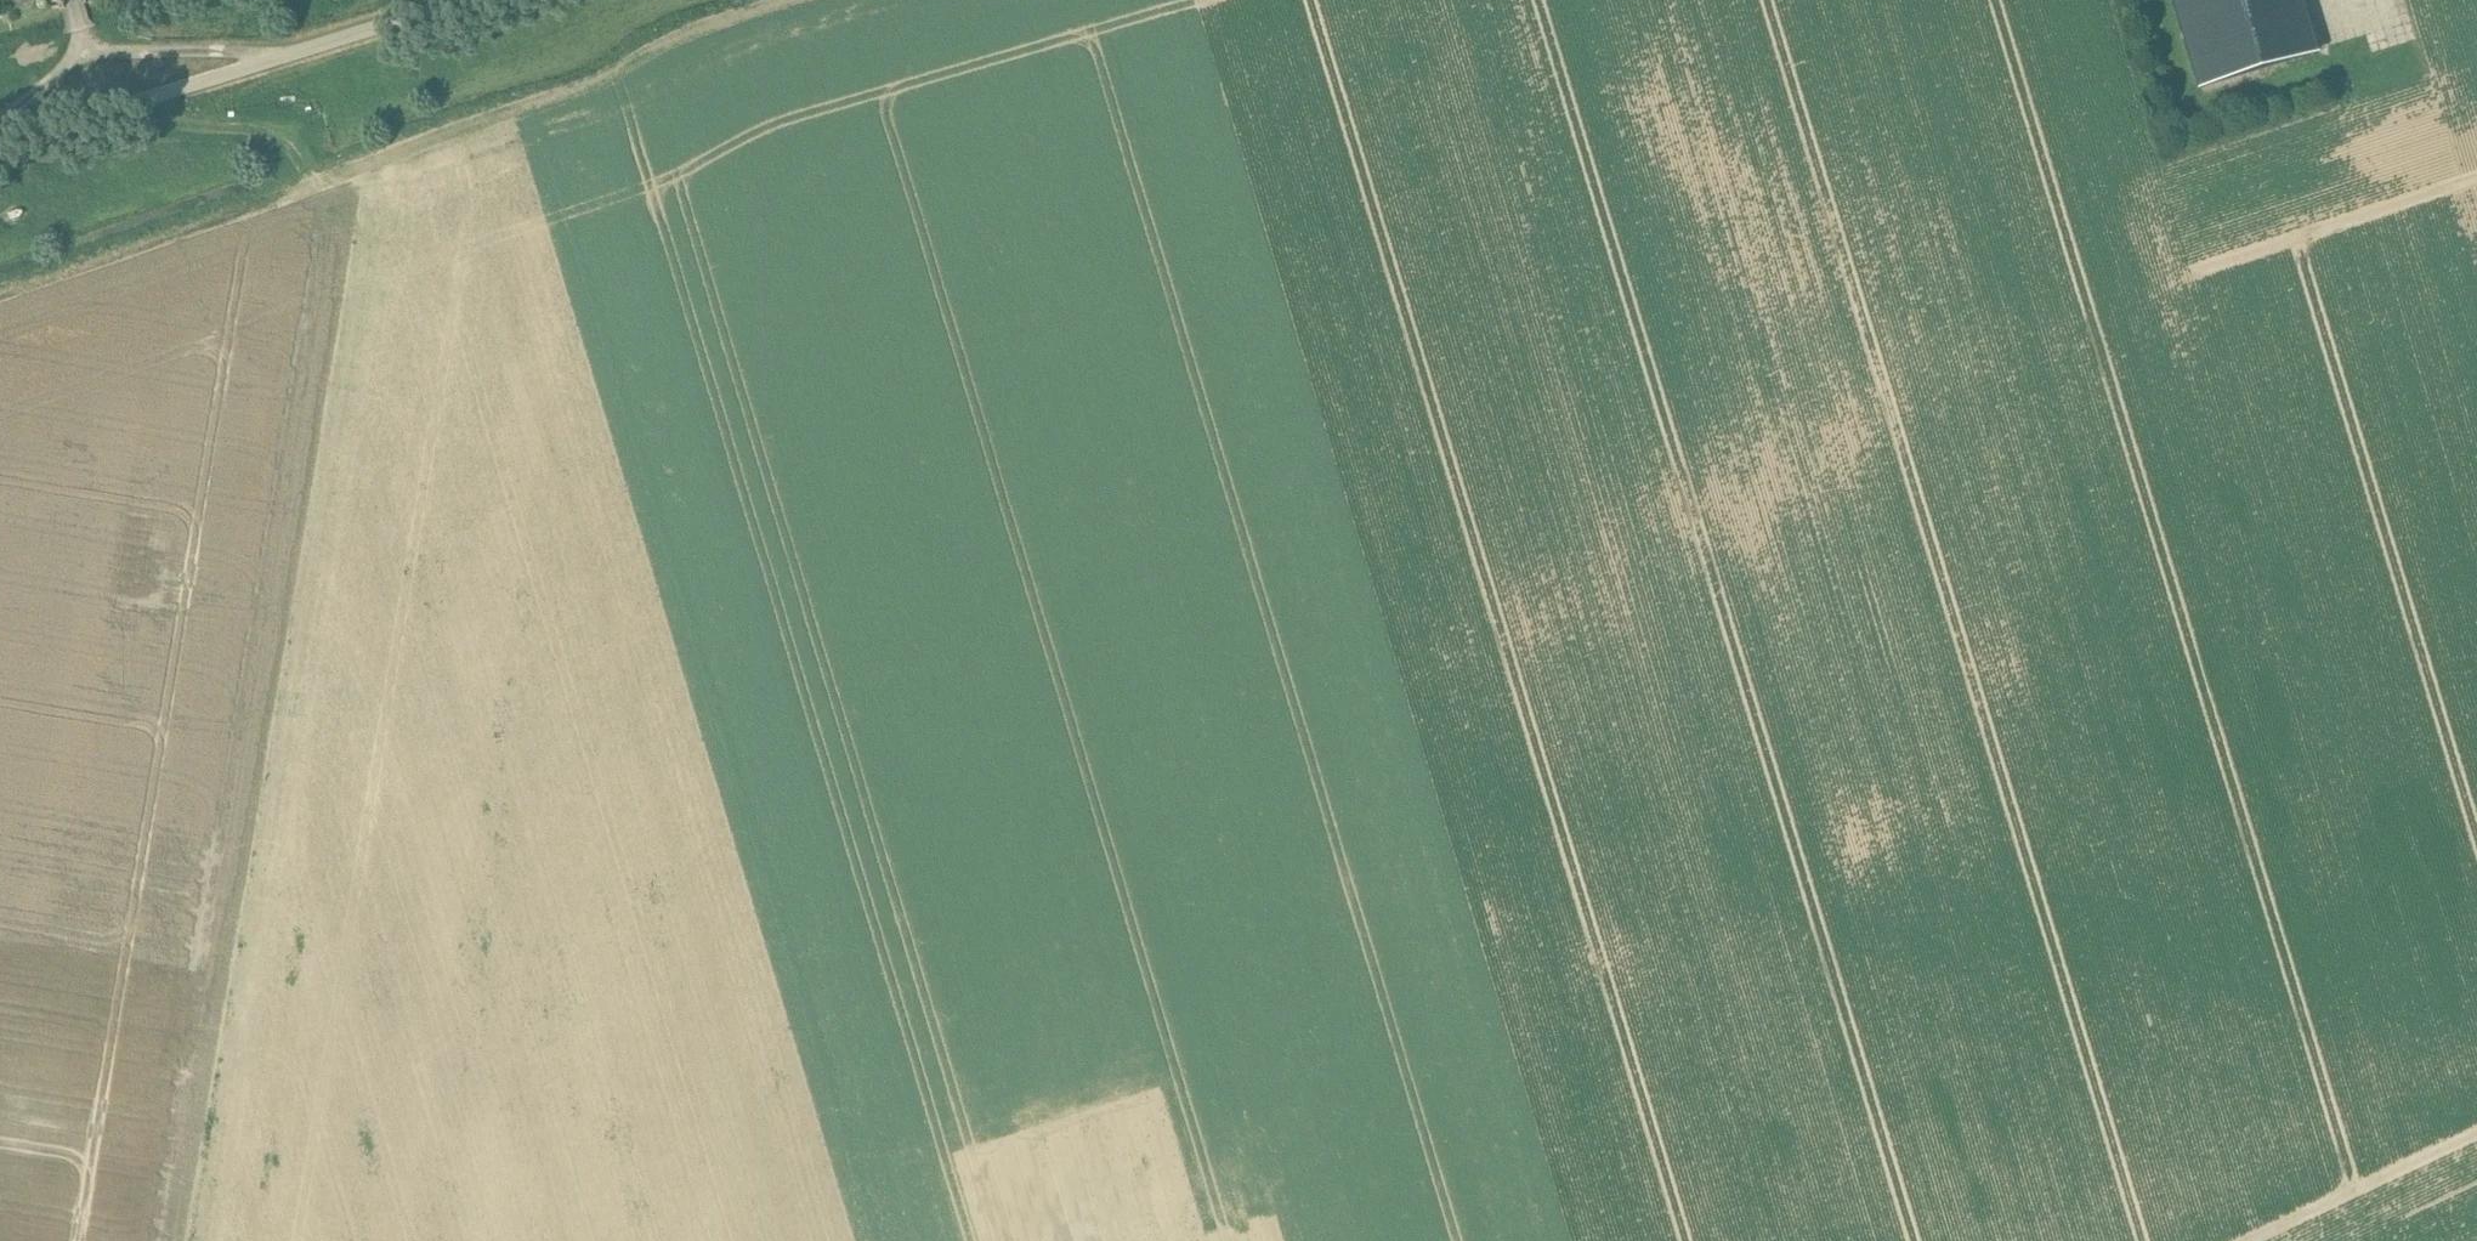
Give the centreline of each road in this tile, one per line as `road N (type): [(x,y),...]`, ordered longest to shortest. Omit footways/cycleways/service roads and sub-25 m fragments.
road 1 (unclassified): [(0,142),(464,0)]

